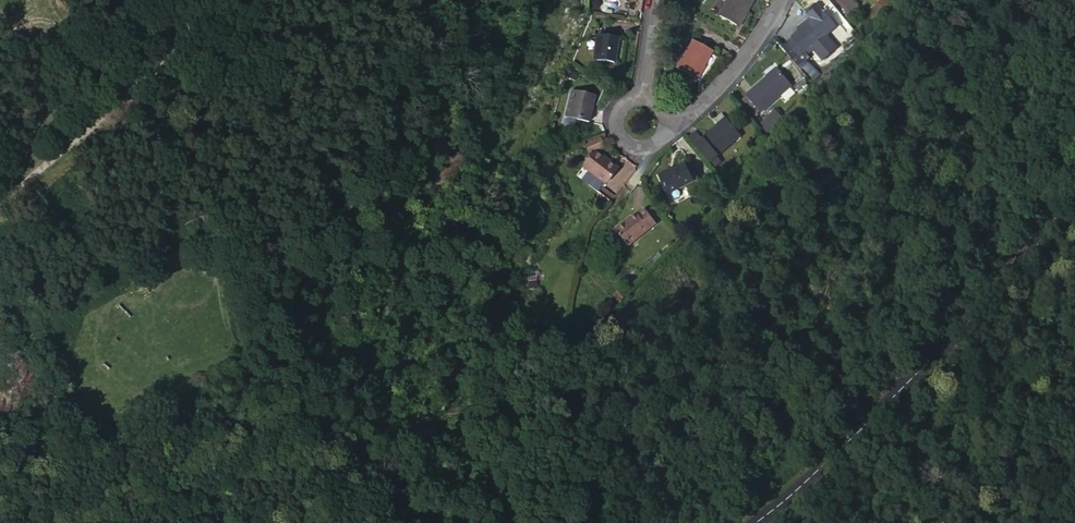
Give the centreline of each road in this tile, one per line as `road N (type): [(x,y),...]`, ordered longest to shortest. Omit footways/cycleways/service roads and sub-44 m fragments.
road 1 (tertiary): [(757,522),(934,365),(1046,243),(1074,185)]
road 2 (track): [(0,204),(127,97)]
road 3 (residential): [(778,0),(734,66),(685,113)]
road 4 (residential): [(641,90),(621,102),(613,120),(626,145),(655,142),(685,113)]

